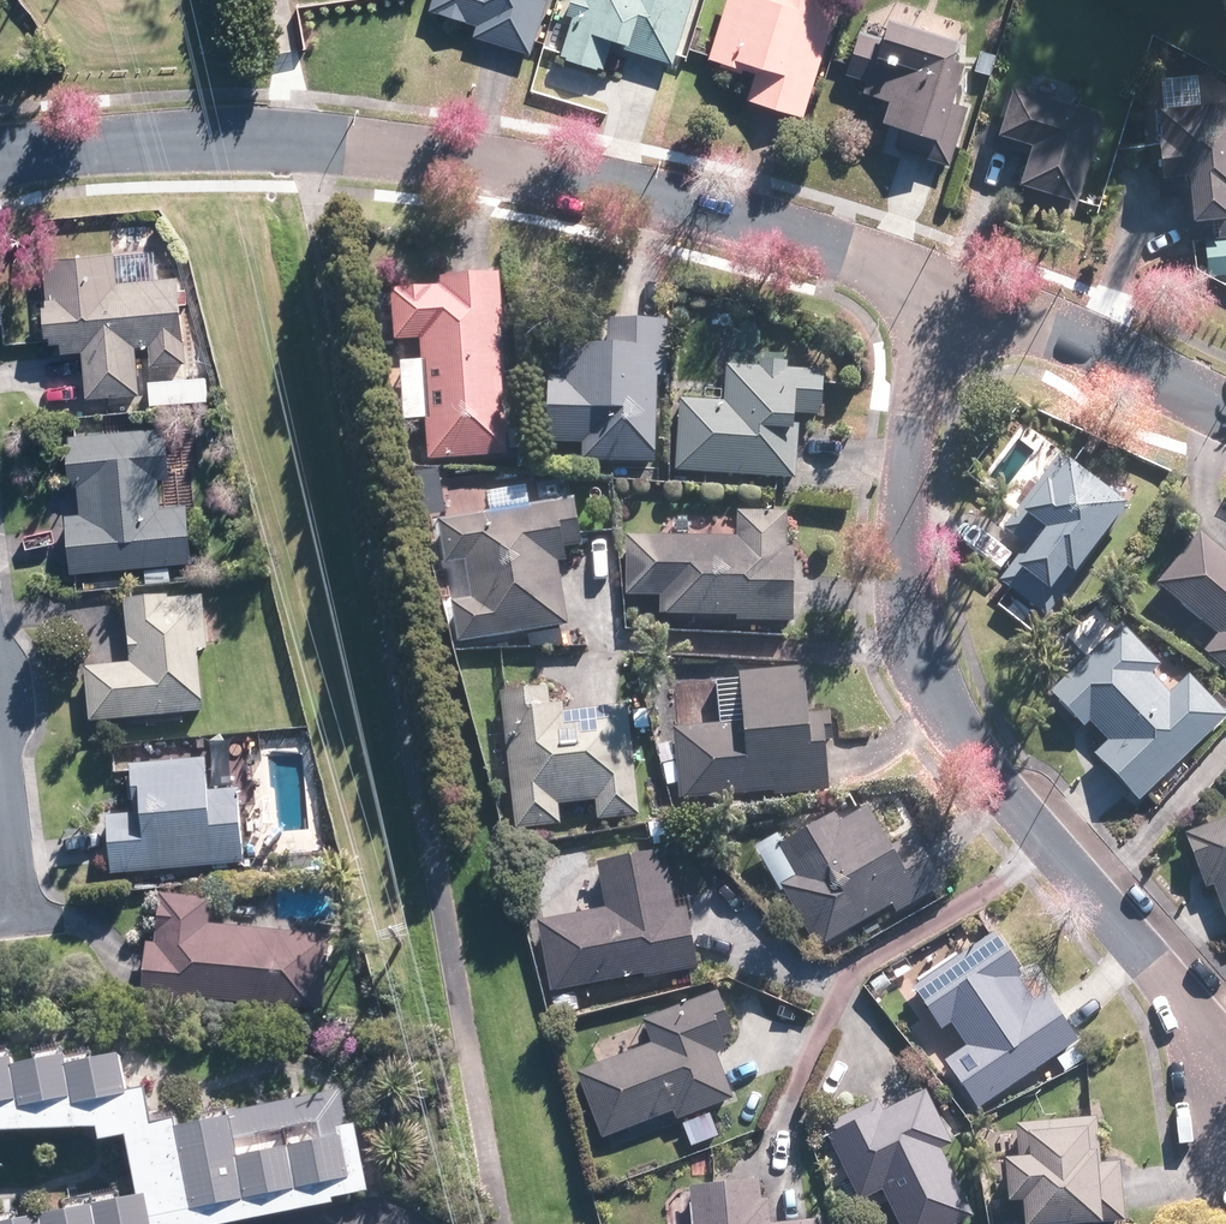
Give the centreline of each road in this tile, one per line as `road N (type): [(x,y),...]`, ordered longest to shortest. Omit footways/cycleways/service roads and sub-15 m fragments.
road 1 (residential): [(0,159),(210,142),(406,149),(631,191),(952,293)]
road 2 (residential): [(1225,1079),(1147,959),(989,768),(925,665),(903,553),(905,482),(921,390),(952,293)]
road 3 (residential): [(952,293),(1225,412)]
road 4 (residential): [(26,924),(0,734)]

